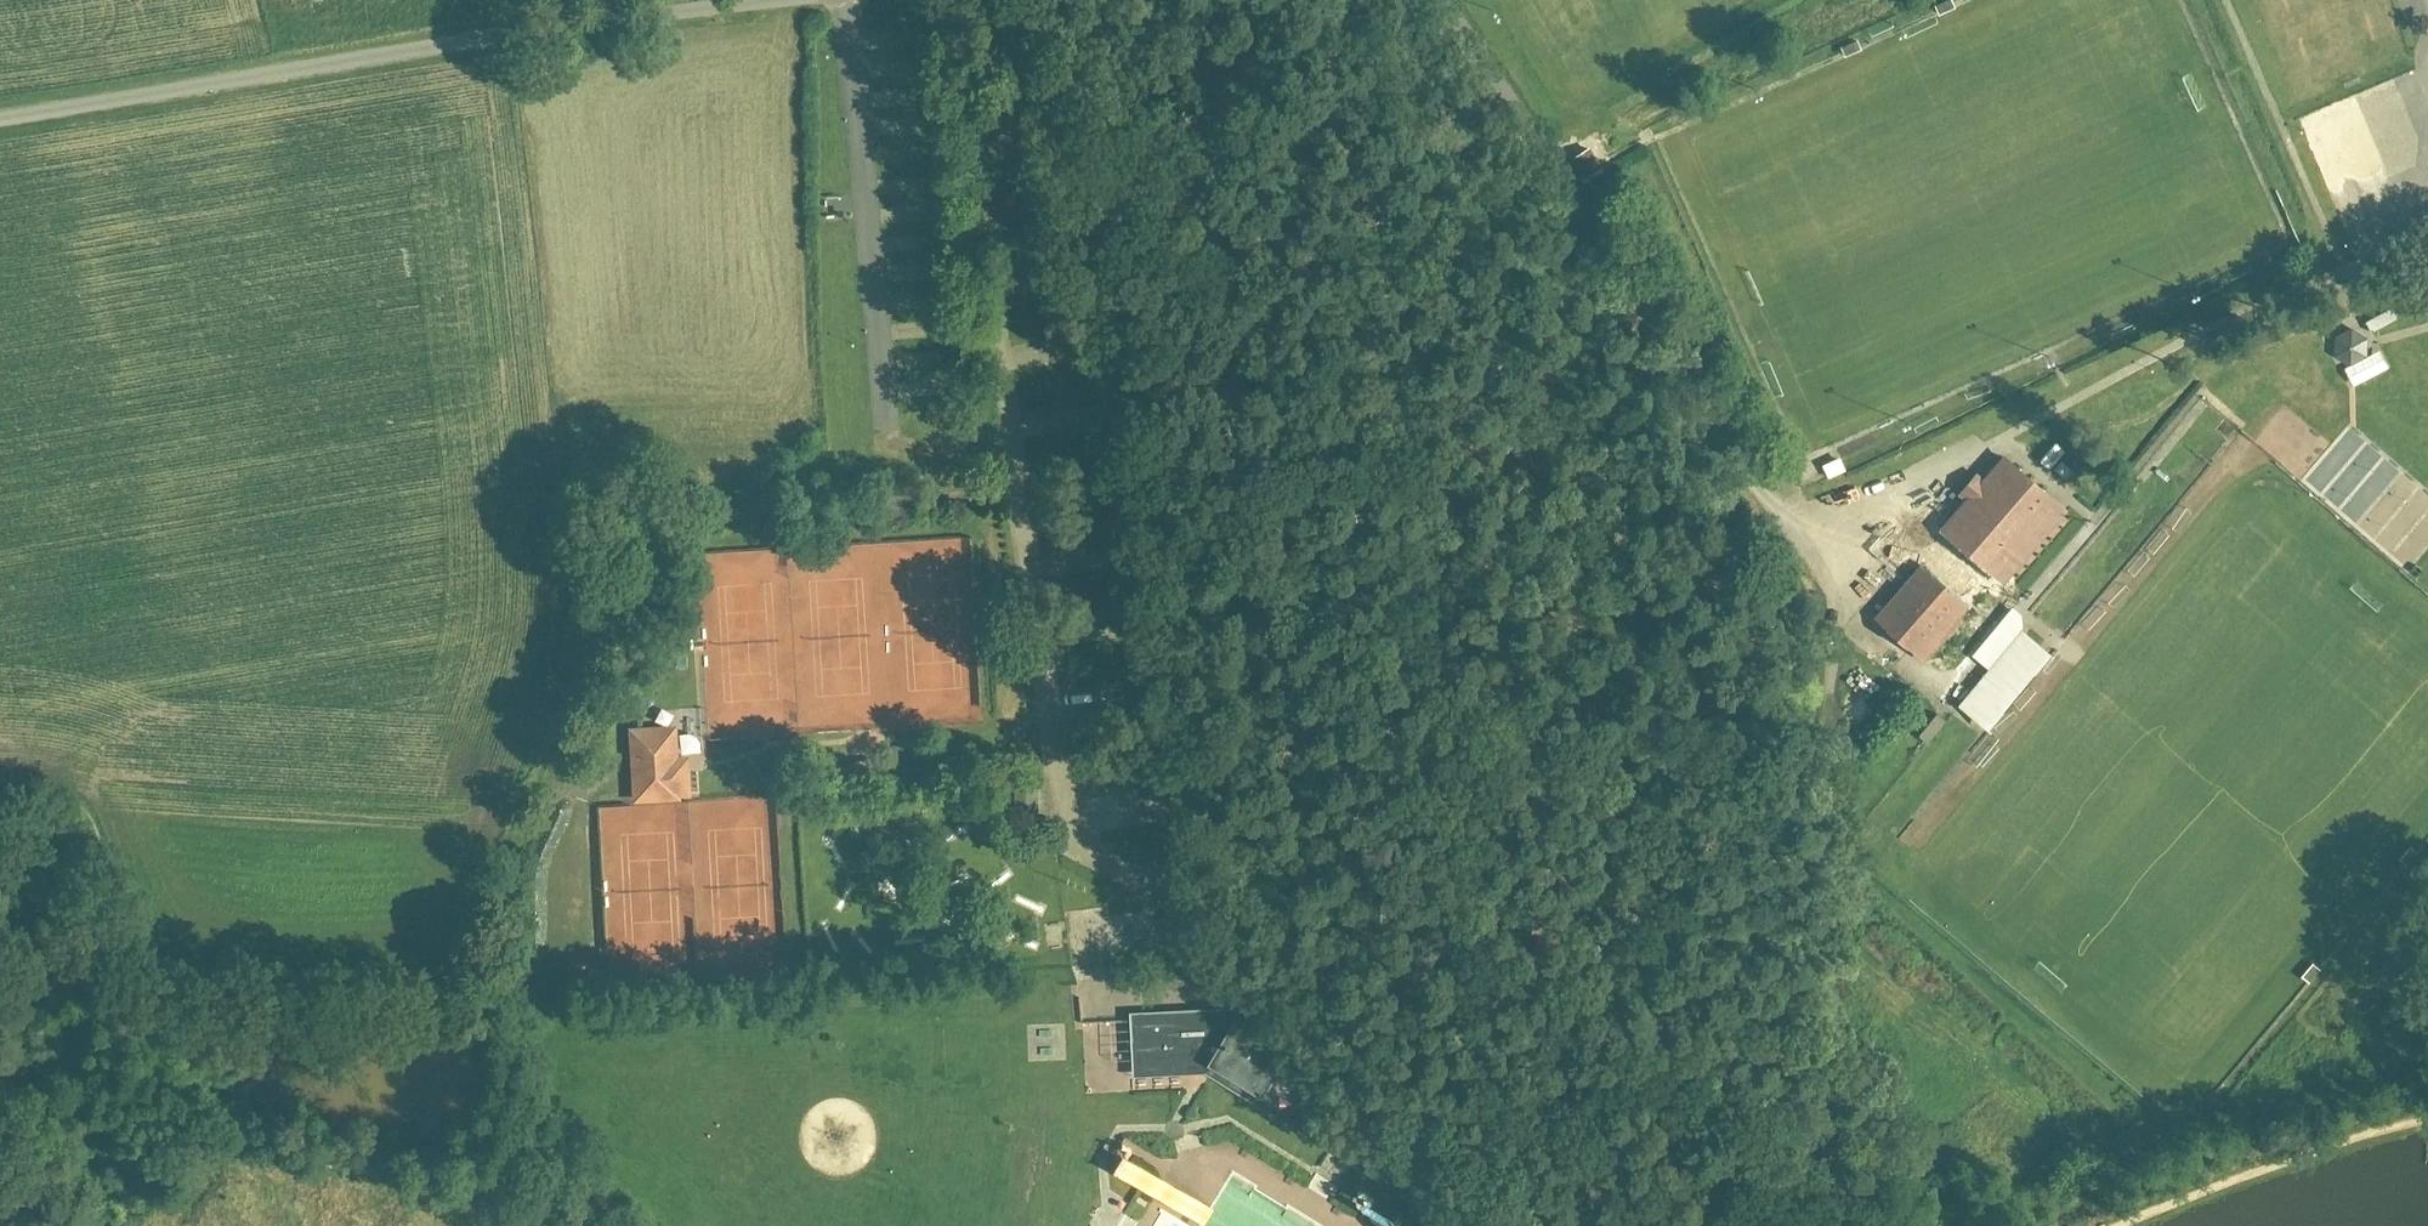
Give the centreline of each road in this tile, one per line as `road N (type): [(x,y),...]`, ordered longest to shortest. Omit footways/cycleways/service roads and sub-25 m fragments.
road 1 (residential): [(0,116),(759,0)]

